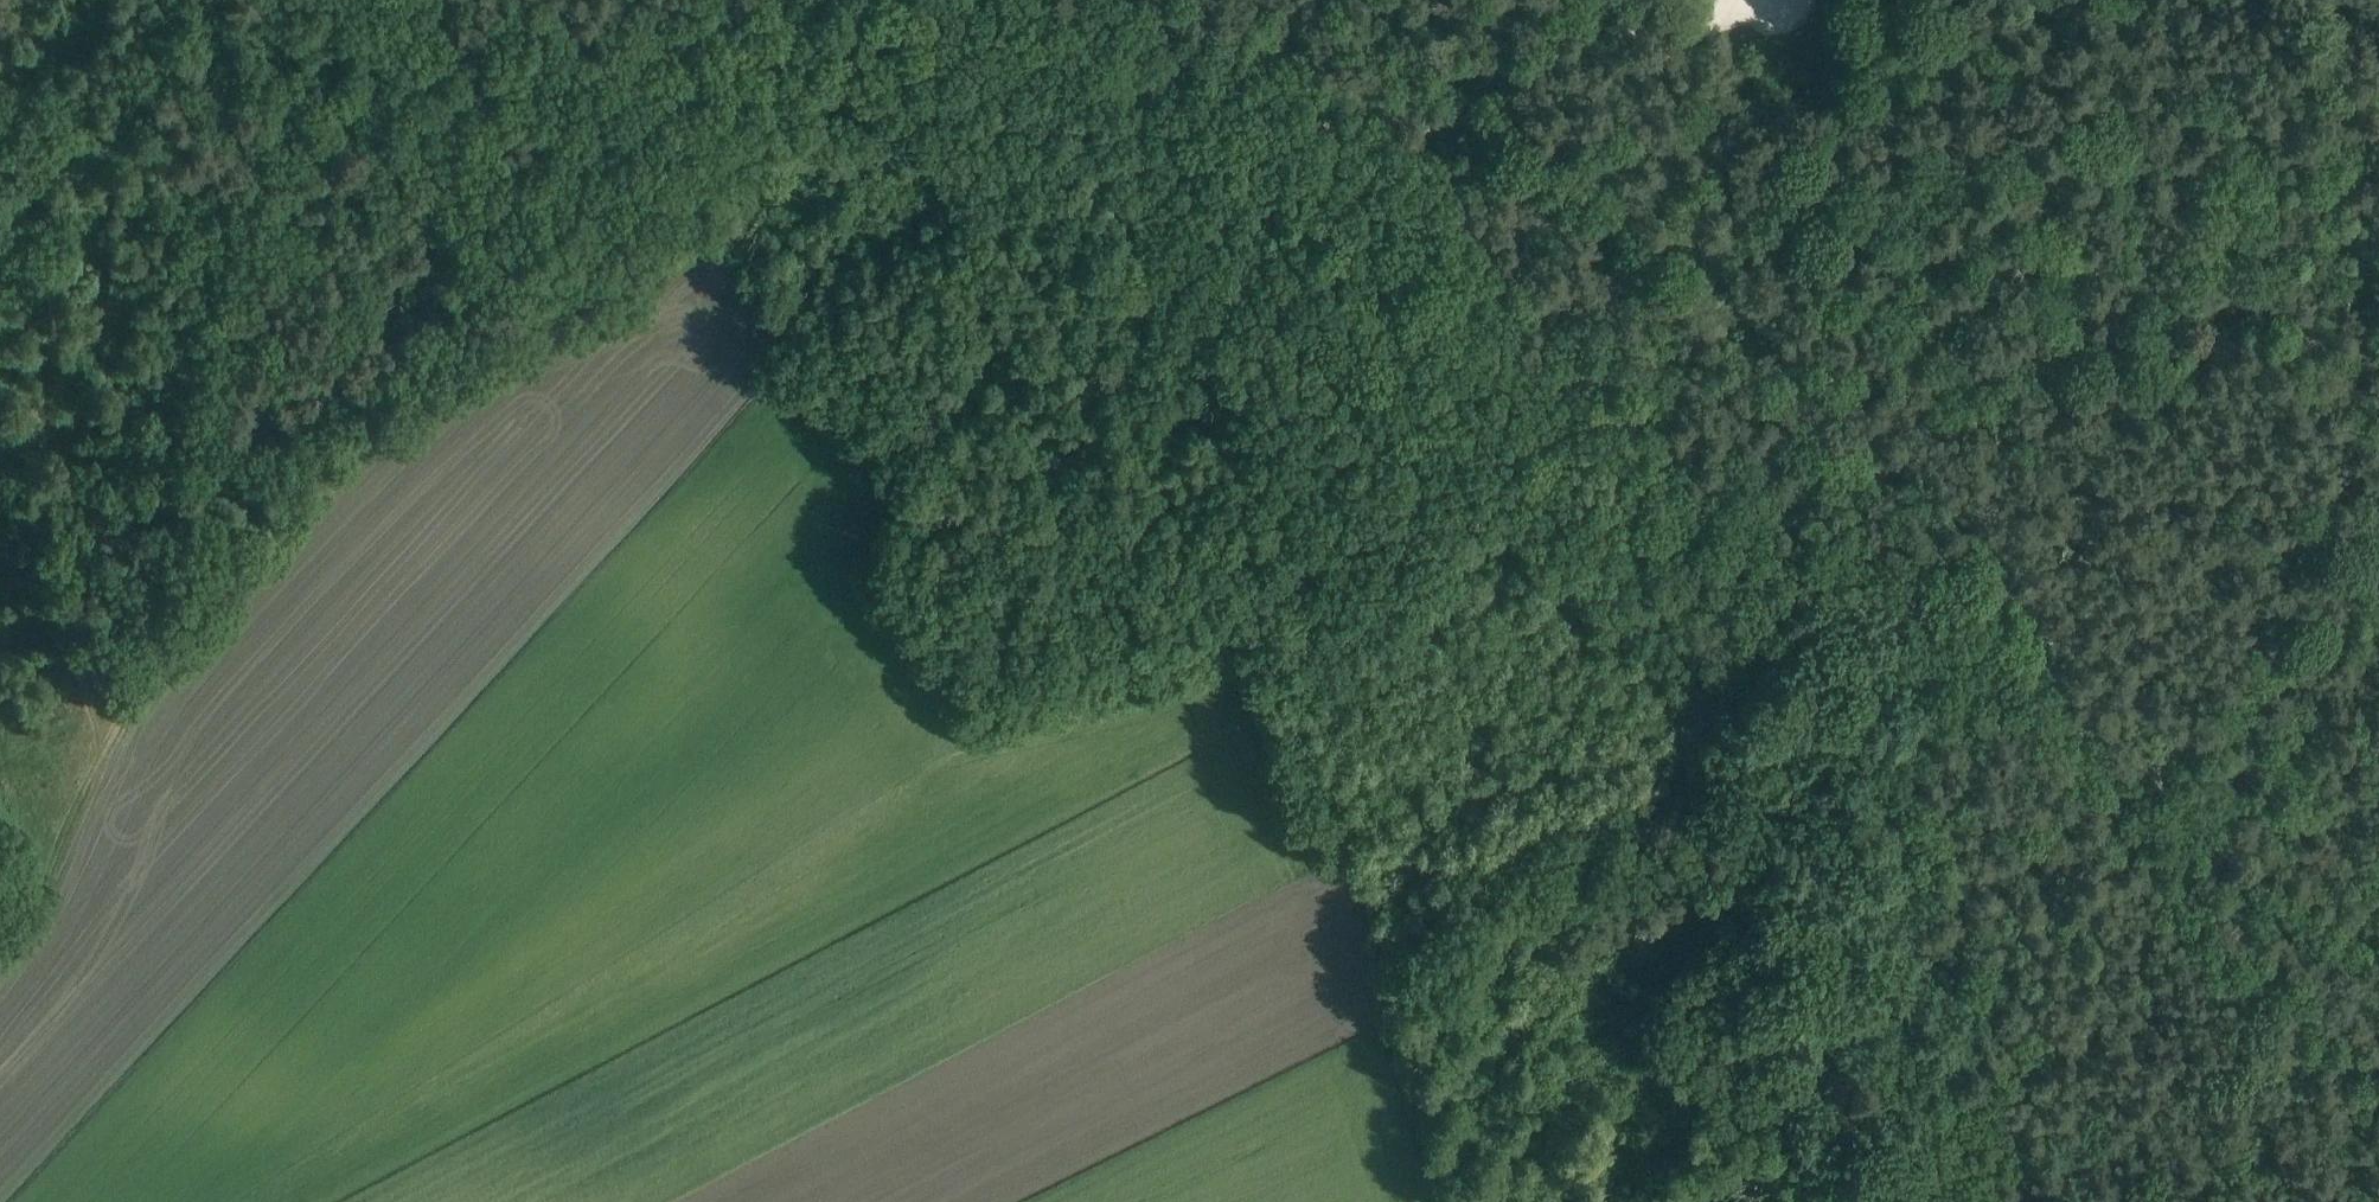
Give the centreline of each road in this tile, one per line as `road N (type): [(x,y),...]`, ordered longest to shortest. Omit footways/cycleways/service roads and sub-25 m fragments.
road 1 (track): [(1636,32),(1674,193),(1710,255),(1844,409),(1998,538),(2063,688),(2097,729),(2254,866),(2378,1026)]
road 2 (track): [(0,496),(83,663),(106,760)]

